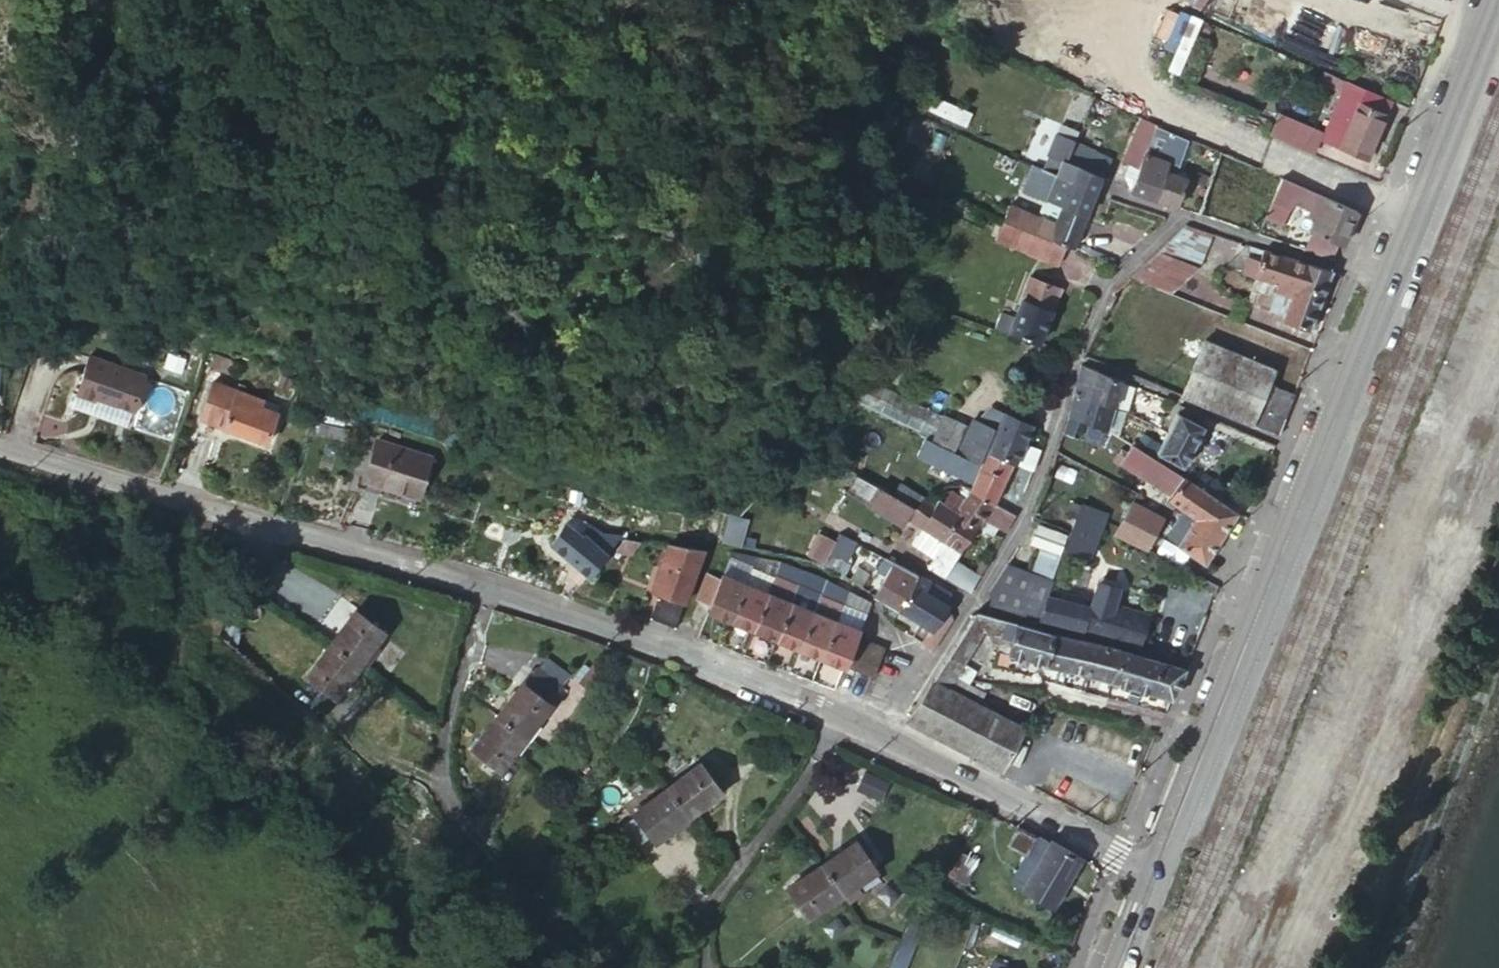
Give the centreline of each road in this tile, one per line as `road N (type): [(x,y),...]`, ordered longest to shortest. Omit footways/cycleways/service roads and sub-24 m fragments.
road 1 (unclassified): [(490,589),(411,560),(0,454)]
road 2 (unclassified): [(490,589),(448,728),(464,781),(464,826),(479,847),(632,967)]
road 3 (residential): [(879,734),(1029,507),(1077,359)]
road 4 (residential): [(1077,359),(1124,269),(1183,214),(1391,285)]
road 5 (unclassified): [(841,712),(681,648),(490,589)]
road 6 (unclassified): [(1157,873),(879,734)]
road 7 (secondary): [(1498,4),(1391,285)]
road 8 (unclassified): [(841,712),(807,775),(710,905),(703,930),(711,967)]
road 9 (secondary): [(1318,461),(1210,735)]
road 10 (unclassified): [(1077,359),(1318,461)]
road 11 (secondary): [(1391,285),(1318,461)]
road 12 (unclassified): [(1210,735),(1035,685)]
road 13 (secondary): [(1210,735),(1157,873)]

